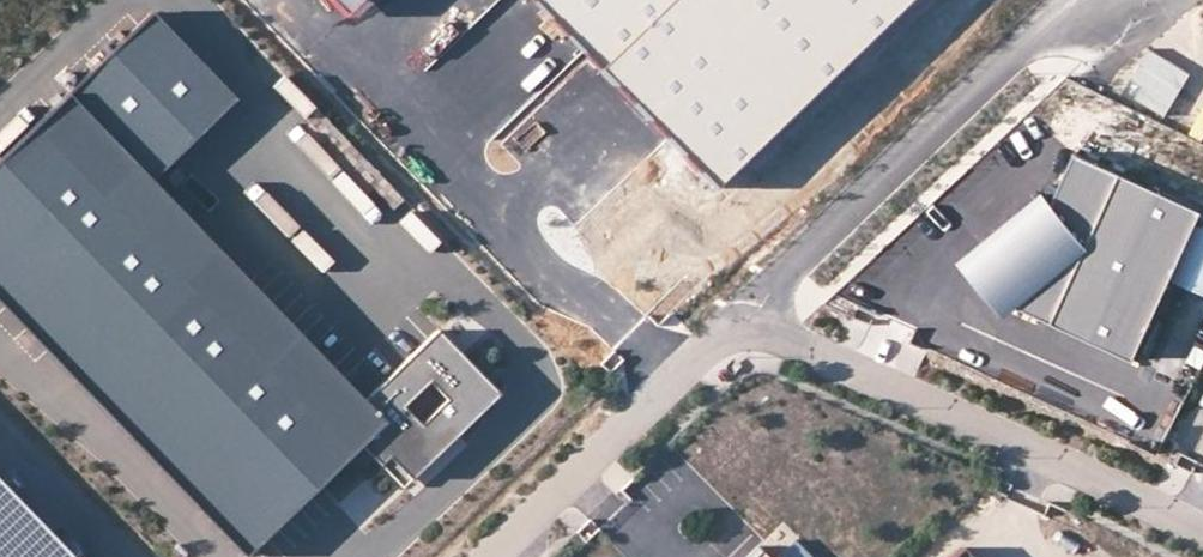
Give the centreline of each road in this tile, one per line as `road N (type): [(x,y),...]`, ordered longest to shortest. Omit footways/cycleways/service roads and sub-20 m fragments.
road 1 (unclassified): [(495,556),(706,353),(754,335),(781,340),(1202,538)]

